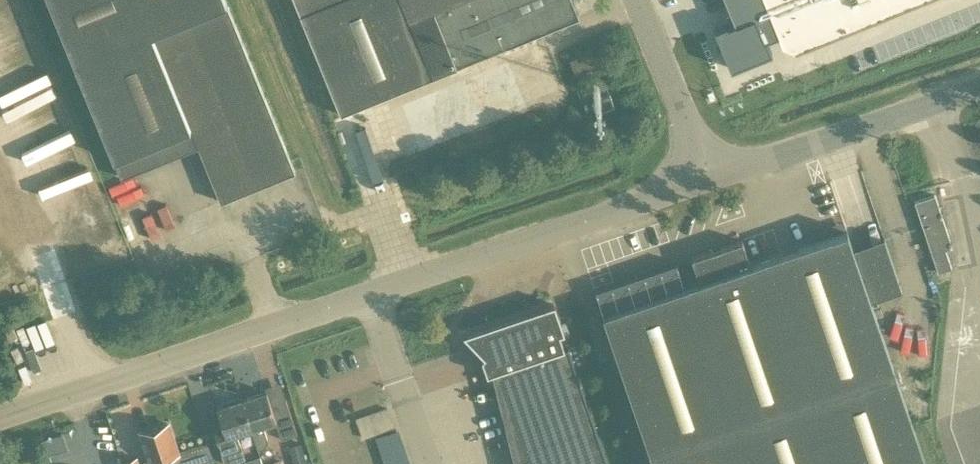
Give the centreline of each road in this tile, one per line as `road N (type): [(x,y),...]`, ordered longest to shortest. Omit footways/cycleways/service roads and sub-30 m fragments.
road 1 (unclassified): [(0,417),(709,177)]
road 2 (unclassified): [(709,177),(979,88)]
road 3 (unclassified): [(709,177),(637,0)]

